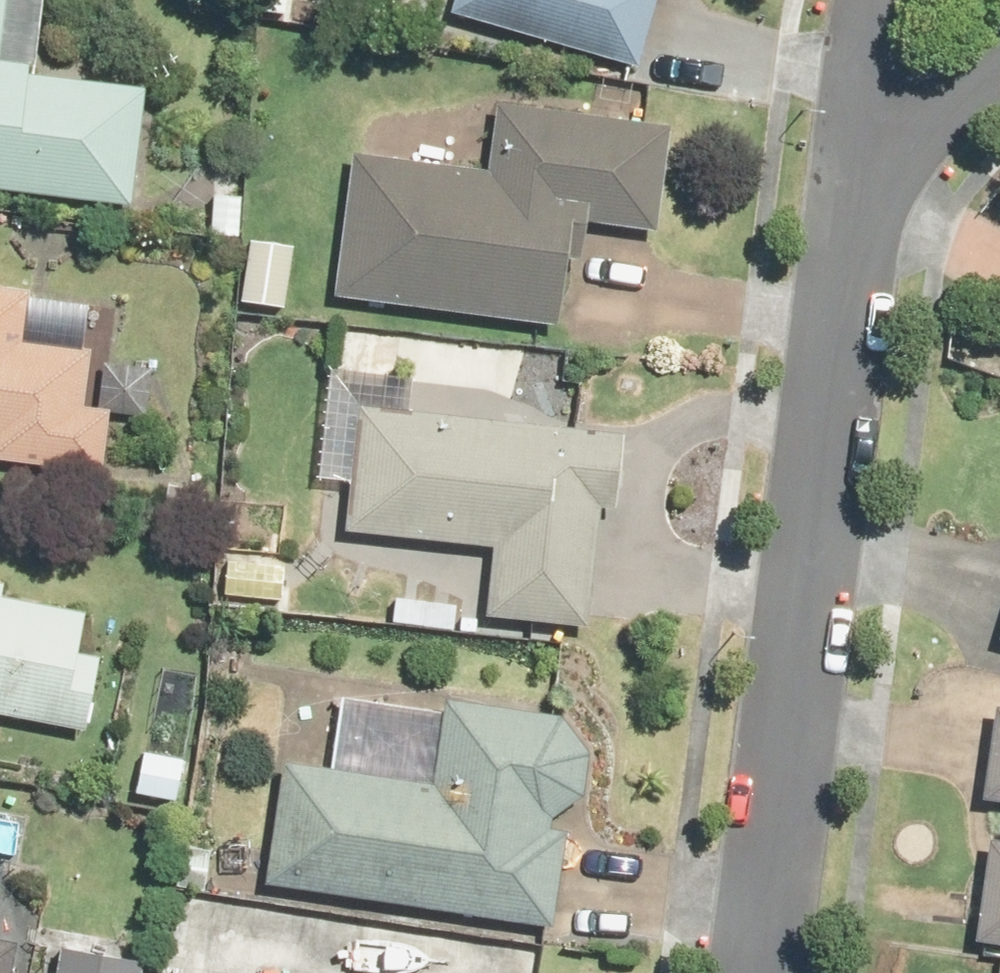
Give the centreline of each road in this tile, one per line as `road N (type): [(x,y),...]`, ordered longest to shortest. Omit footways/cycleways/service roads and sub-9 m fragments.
road 1 (residential): [(746,972),(855,163)]
road 2 (residential): [(855,163),(852,30),(862,0)]
road 3 (residential): [(963,98),(855,163)]

